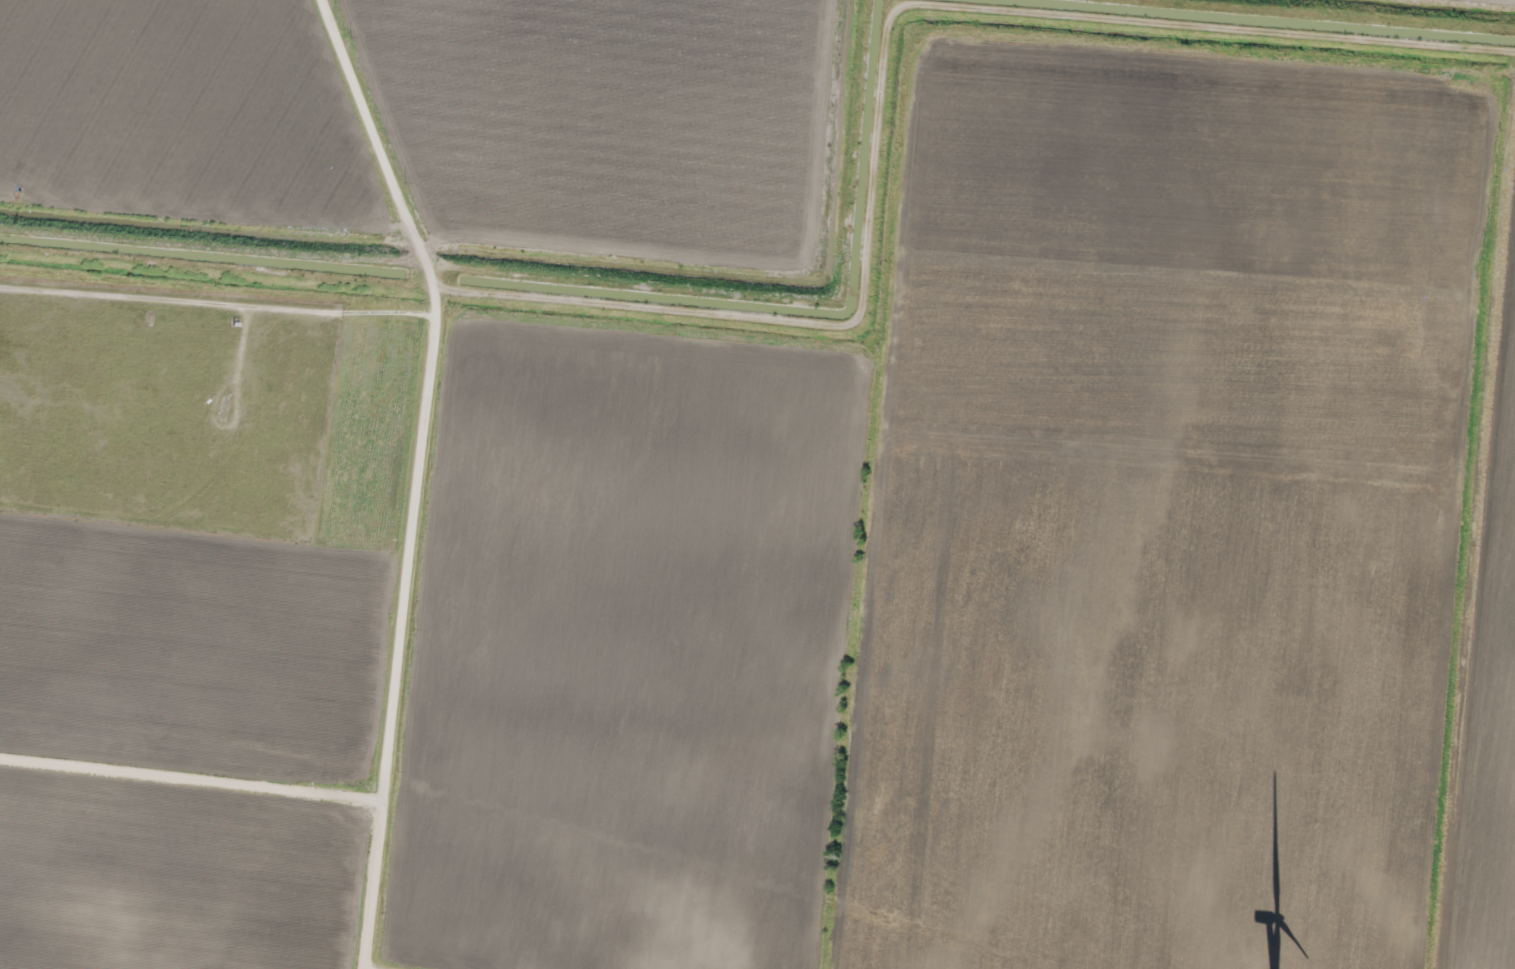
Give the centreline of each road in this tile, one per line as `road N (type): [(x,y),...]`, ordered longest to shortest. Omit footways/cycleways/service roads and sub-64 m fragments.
road 1 (track): [(363,968),(440,301),(322,0)]

